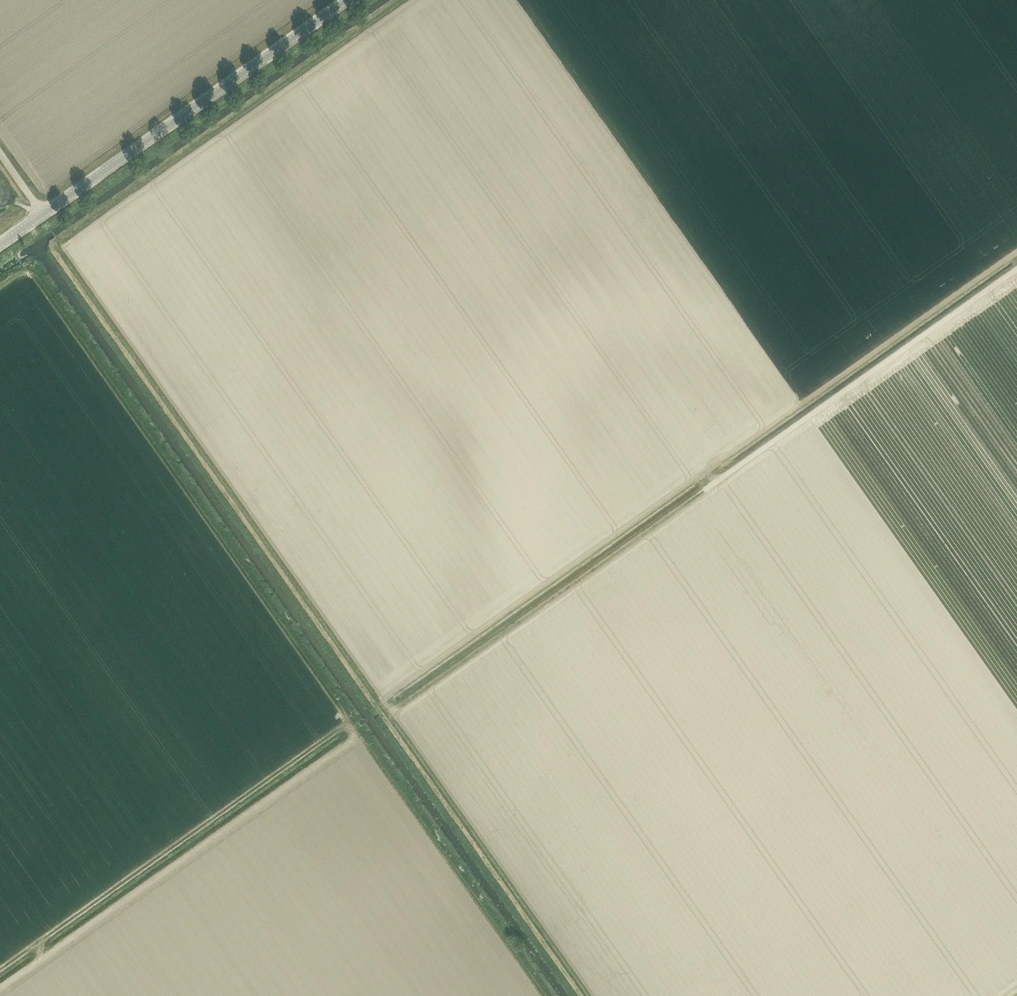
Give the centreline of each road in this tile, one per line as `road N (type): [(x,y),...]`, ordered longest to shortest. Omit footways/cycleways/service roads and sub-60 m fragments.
road 1 (unclassified): [(0,244),(347,0)]

